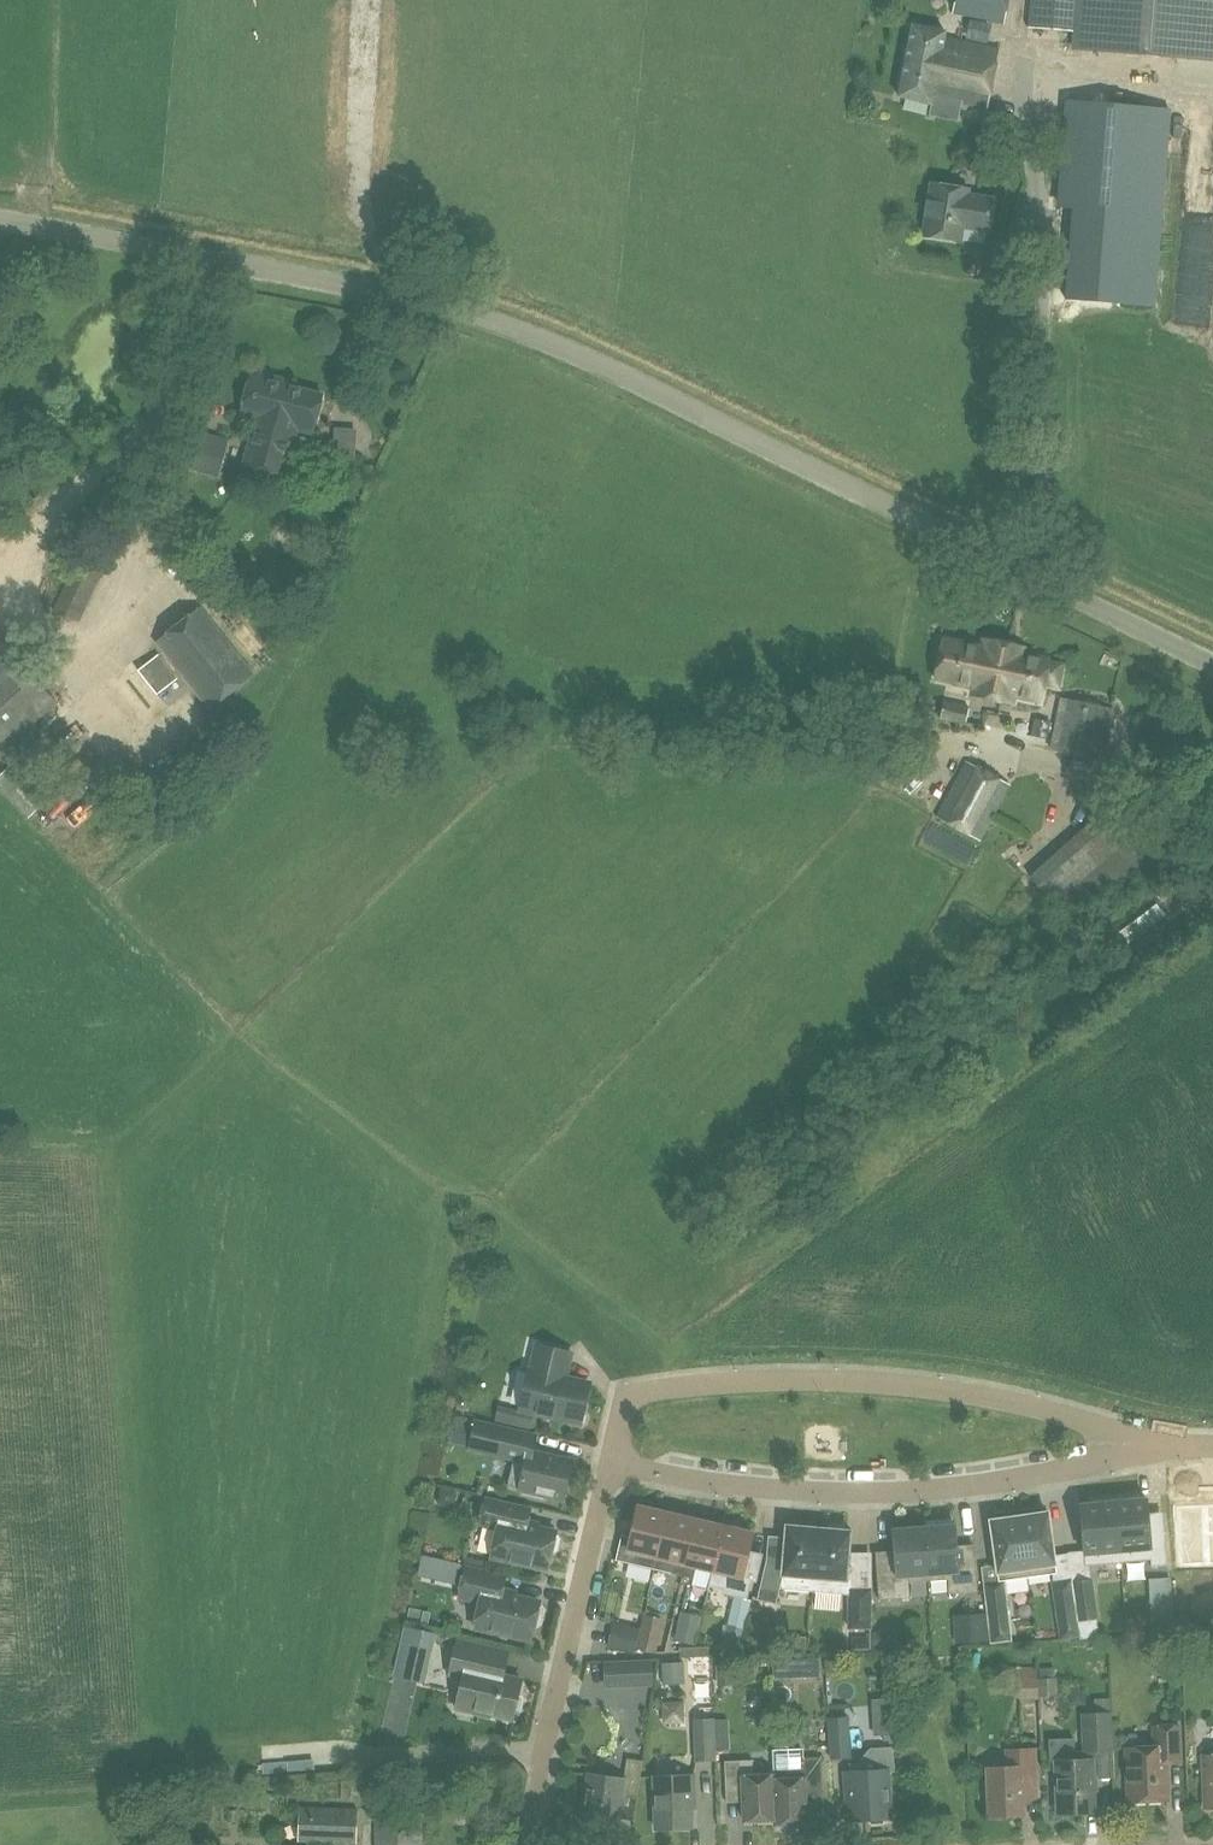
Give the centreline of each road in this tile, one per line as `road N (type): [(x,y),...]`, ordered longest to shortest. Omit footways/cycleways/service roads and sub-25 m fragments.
road 1 (unclassified): [(1212,668),(533,337),(378,292),(0,215)]
road 2 (residential): [(610,1460),(630,1394),(780,1381),(1004,1401),(1168,1444)]
road 3 (residential): [(610,1460),(770,1489),(934,1490),(1168,1444)]
road 4 (residential): [(526,1844),(610,1460)]

